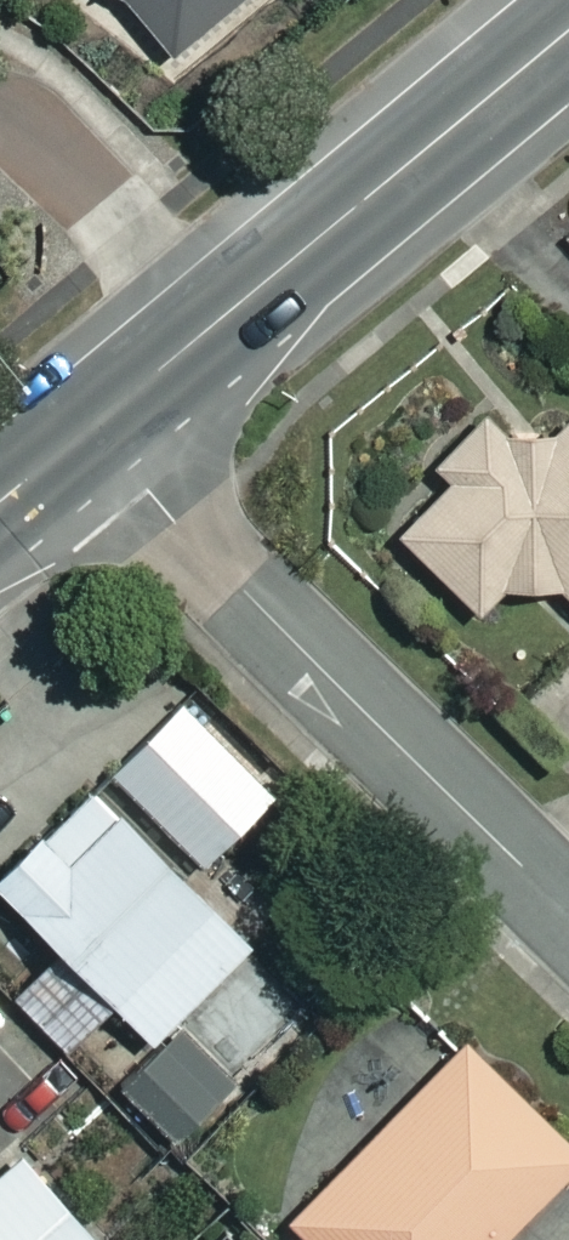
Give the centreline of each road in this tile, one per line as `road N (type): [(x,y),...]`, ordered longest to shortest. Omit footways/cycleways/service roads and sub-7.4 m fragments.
road 1 (residential): [(568,915),(89,430)]
road 2 (tertiary): [(207,331),(568,31)]
road 3 (residential): [(207,331),(66,166),(0,117)]
road 4 (tertiary): [(89,430),(207,331)]

